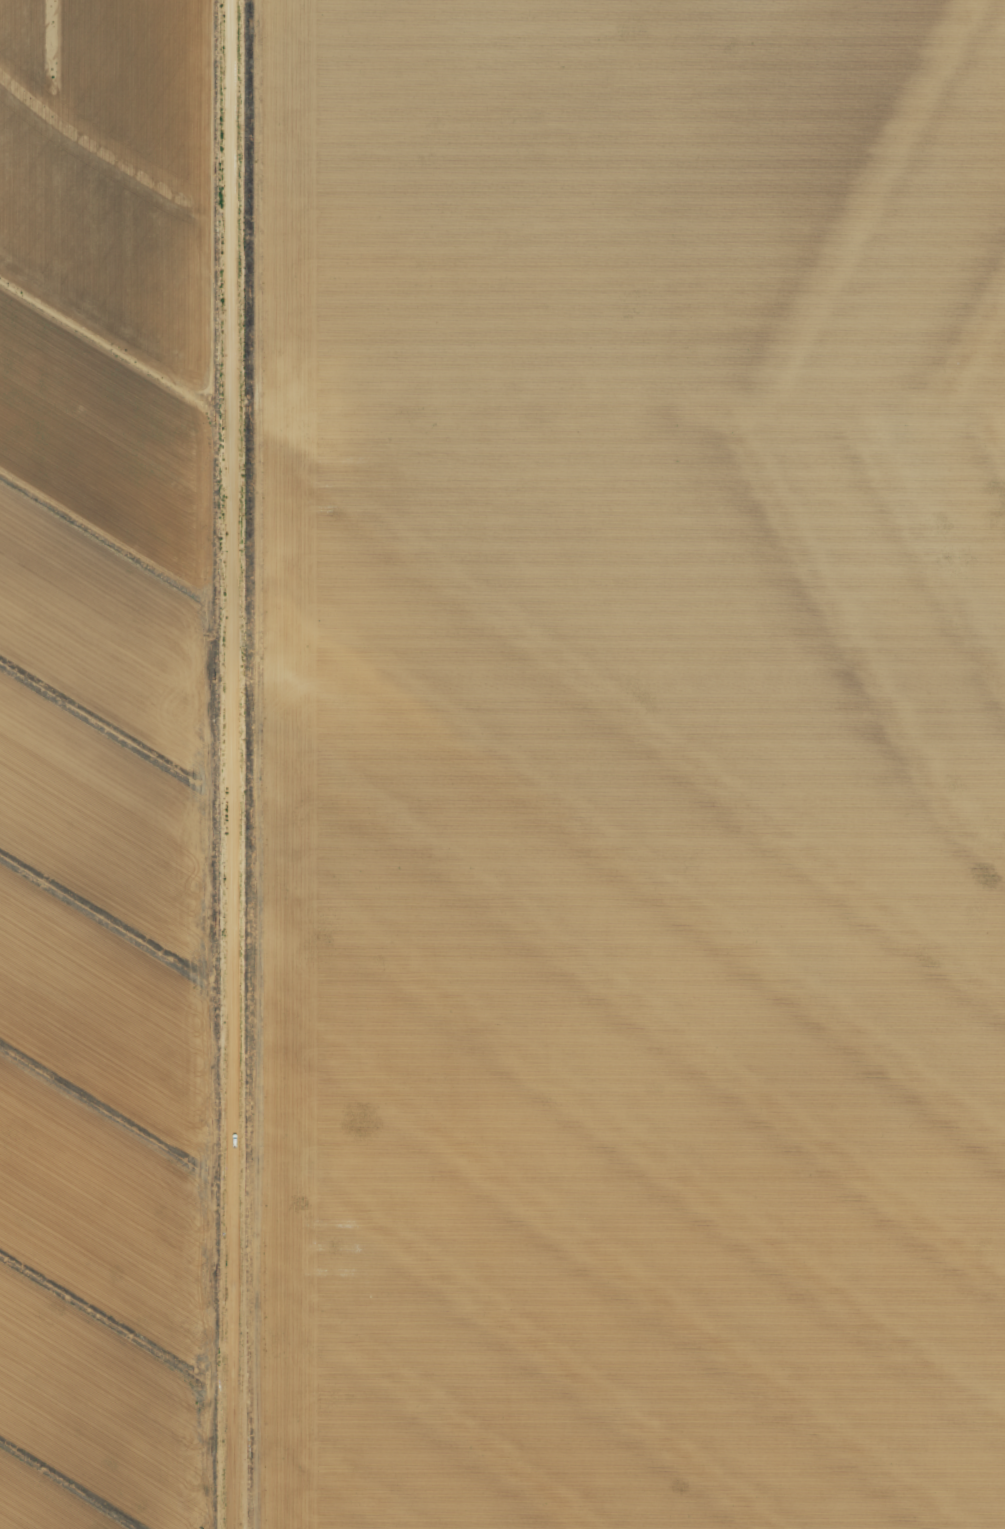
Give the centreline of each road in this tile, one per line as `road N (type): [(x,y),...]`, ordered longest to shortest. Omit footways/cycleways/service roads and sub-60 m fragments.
road 1 (residential): [(235,1528),(233,0)]

